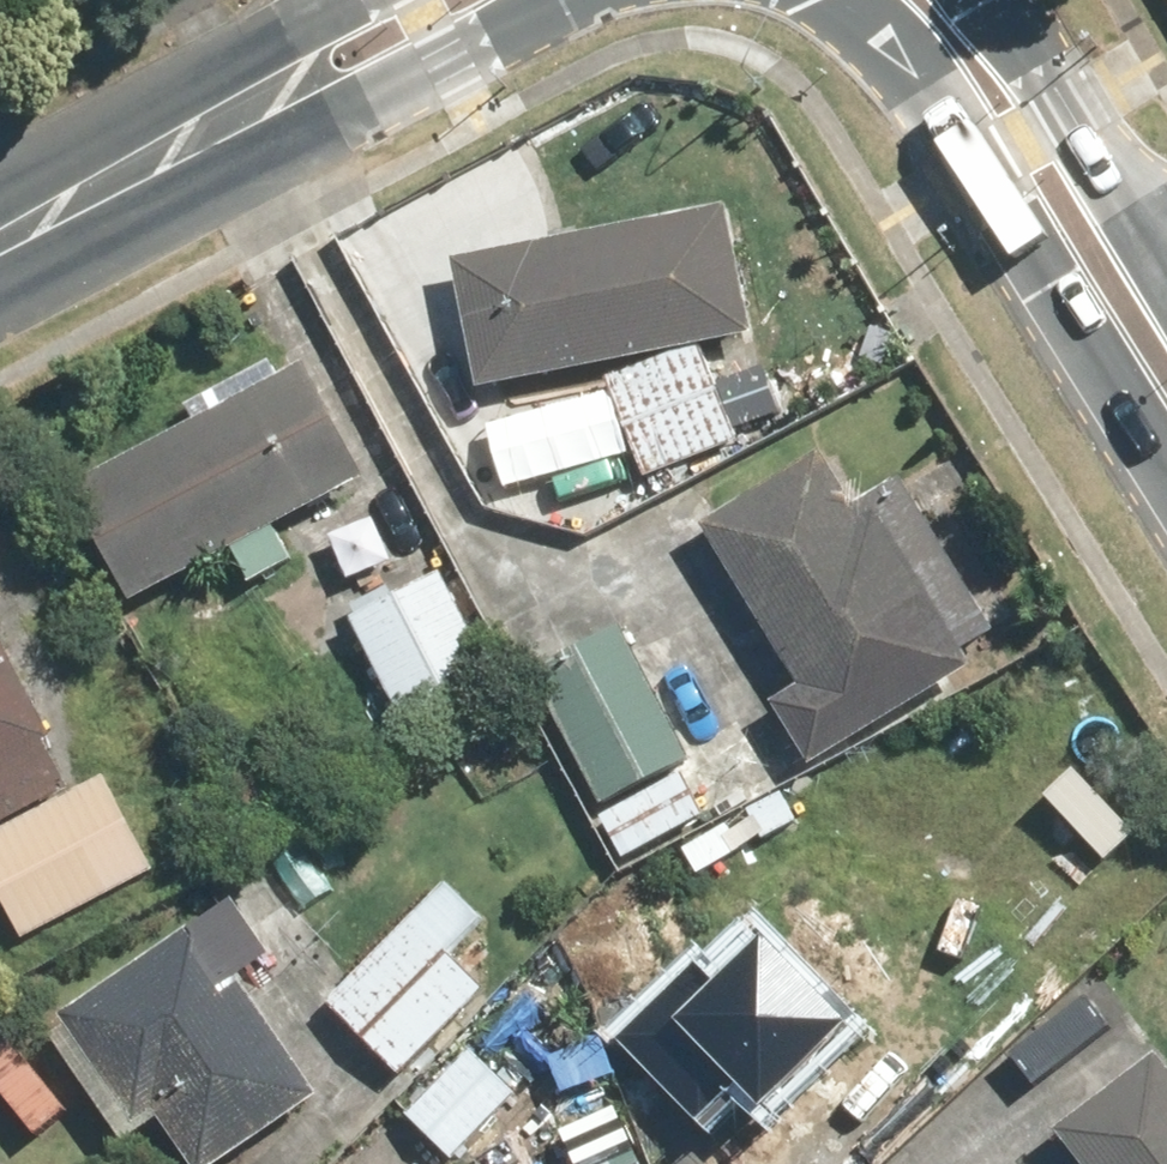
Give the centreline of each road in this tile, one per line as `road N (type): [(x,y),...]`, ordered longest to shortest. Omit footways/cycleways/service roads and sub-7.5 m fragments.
road 1 (secondary): [(1166,509),(883,77),(843,0)]
road 2 (tertiary): [(527,0),(440,49),(97,171)]
road 3 (secondary): [(989,0),(1166,269)]
road 4 (tertiary): [(97,171),(329,0)]

